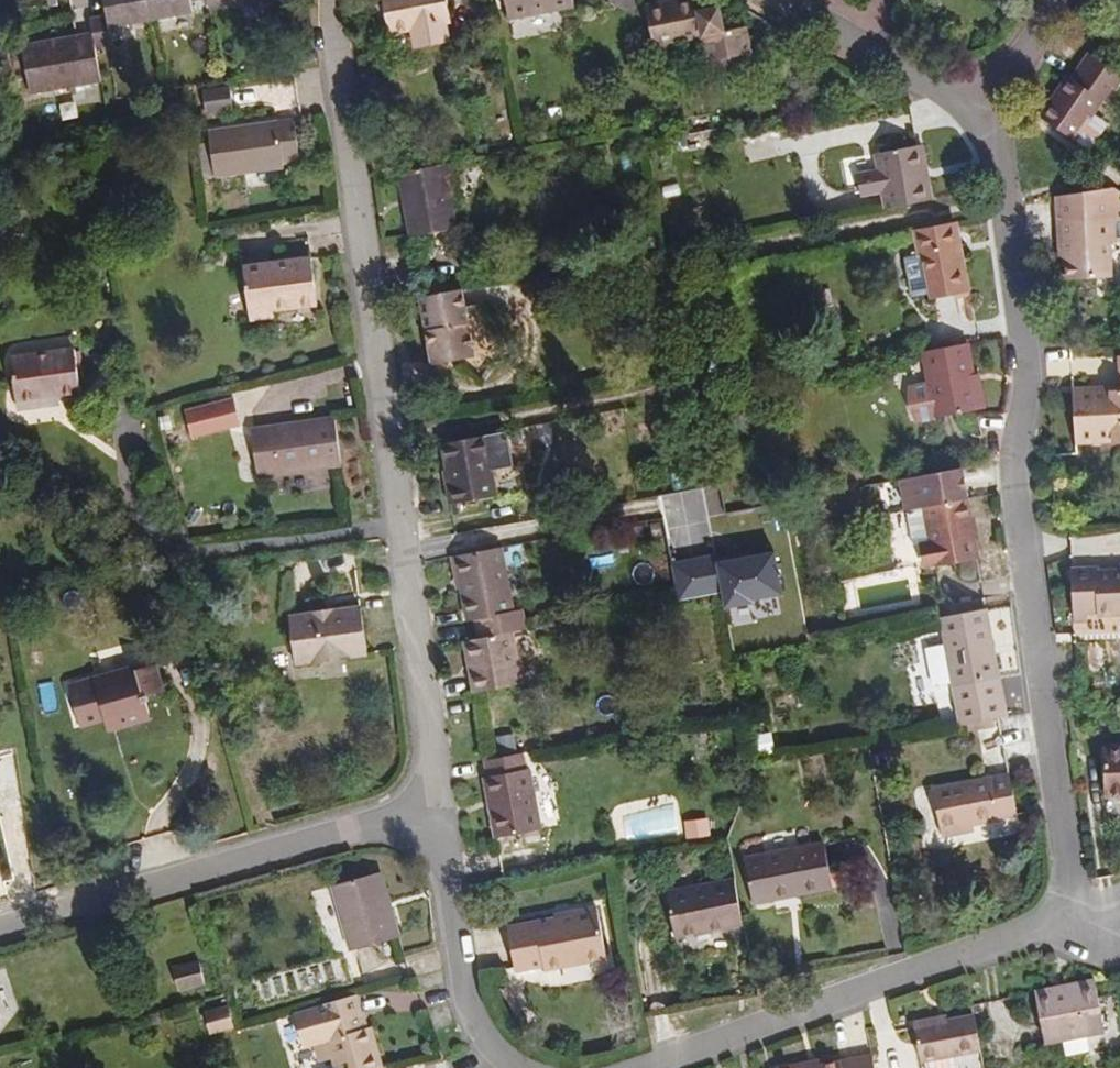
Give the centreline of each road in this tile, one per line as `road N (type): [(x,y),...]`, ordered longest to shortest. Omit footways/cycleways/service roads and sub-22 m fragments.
road 1 (residential): [(966,102),(985,129),(1006,215),(1062,746),(1069,918)]
road 2 (residential): [(442,807),(360,232),(336,0)]
road 3 (residential): [(0,925),(442,807)]
road 4 (residential): [(1069,918),(644,1067)]
road 5 (residential): [(526,1067),(507,1060),(480,1021),(462,964),(442,807)]
road 6 (residential): [(818,0),(966,102)]
road 7 (residential): [(1048,0),(1002,72),(966,102)]

